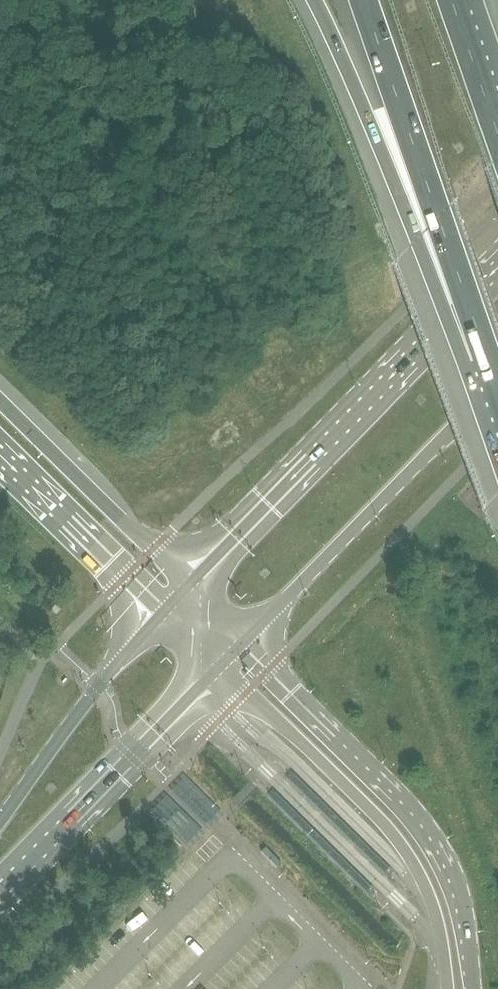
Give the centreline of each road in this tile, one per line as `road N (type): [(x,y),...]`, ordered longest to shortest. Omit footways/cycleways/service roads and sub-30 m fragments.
road 1 (secondary): [(497,268),(189,584)]
road 2 (unclassified): [(474,988),(462,888),(425,820),(245,636)]
road 3 (unclassified): [(216,666),(407,849),(435,905),(448,988)]
road 4 (motorway): [(314,0),(417,238),(488,358)]
road 5 (motorway): [(364,0),(488,358)]
road 6 (secondary): [(245,636),(497,381)]
road 7 (secondary): [(0,892),(216,666)]
road 8 (secondary): [(163,612),(97,685),(0,821)]
road 9 (motorway): [(189,584),(0,400)]
road 10 (motorway): [(0,456),(163,612)]
road 11 (motorway): [(497,135),(451,0)]

